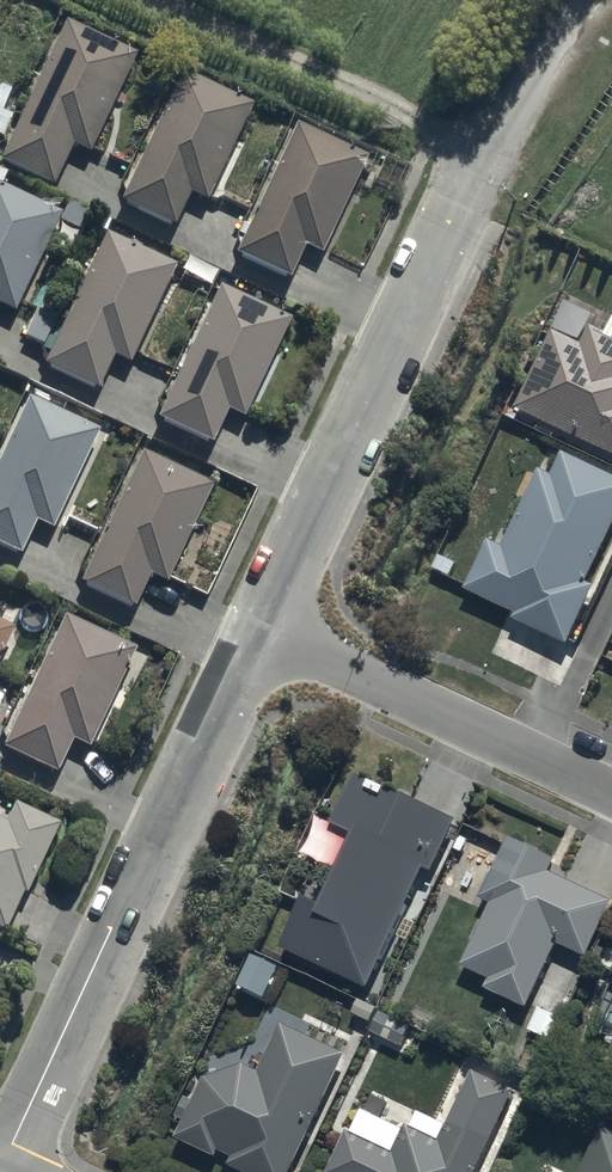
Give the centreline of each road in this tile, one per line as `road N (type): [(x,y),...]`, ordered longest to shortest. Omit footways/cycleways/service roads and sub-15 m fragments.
road 1 (residential): [(0,1169),(260,623)]
road 2 (residential): [(260,623),(465,183)]
road 3 (residential): [(611,789),(260,623)]

